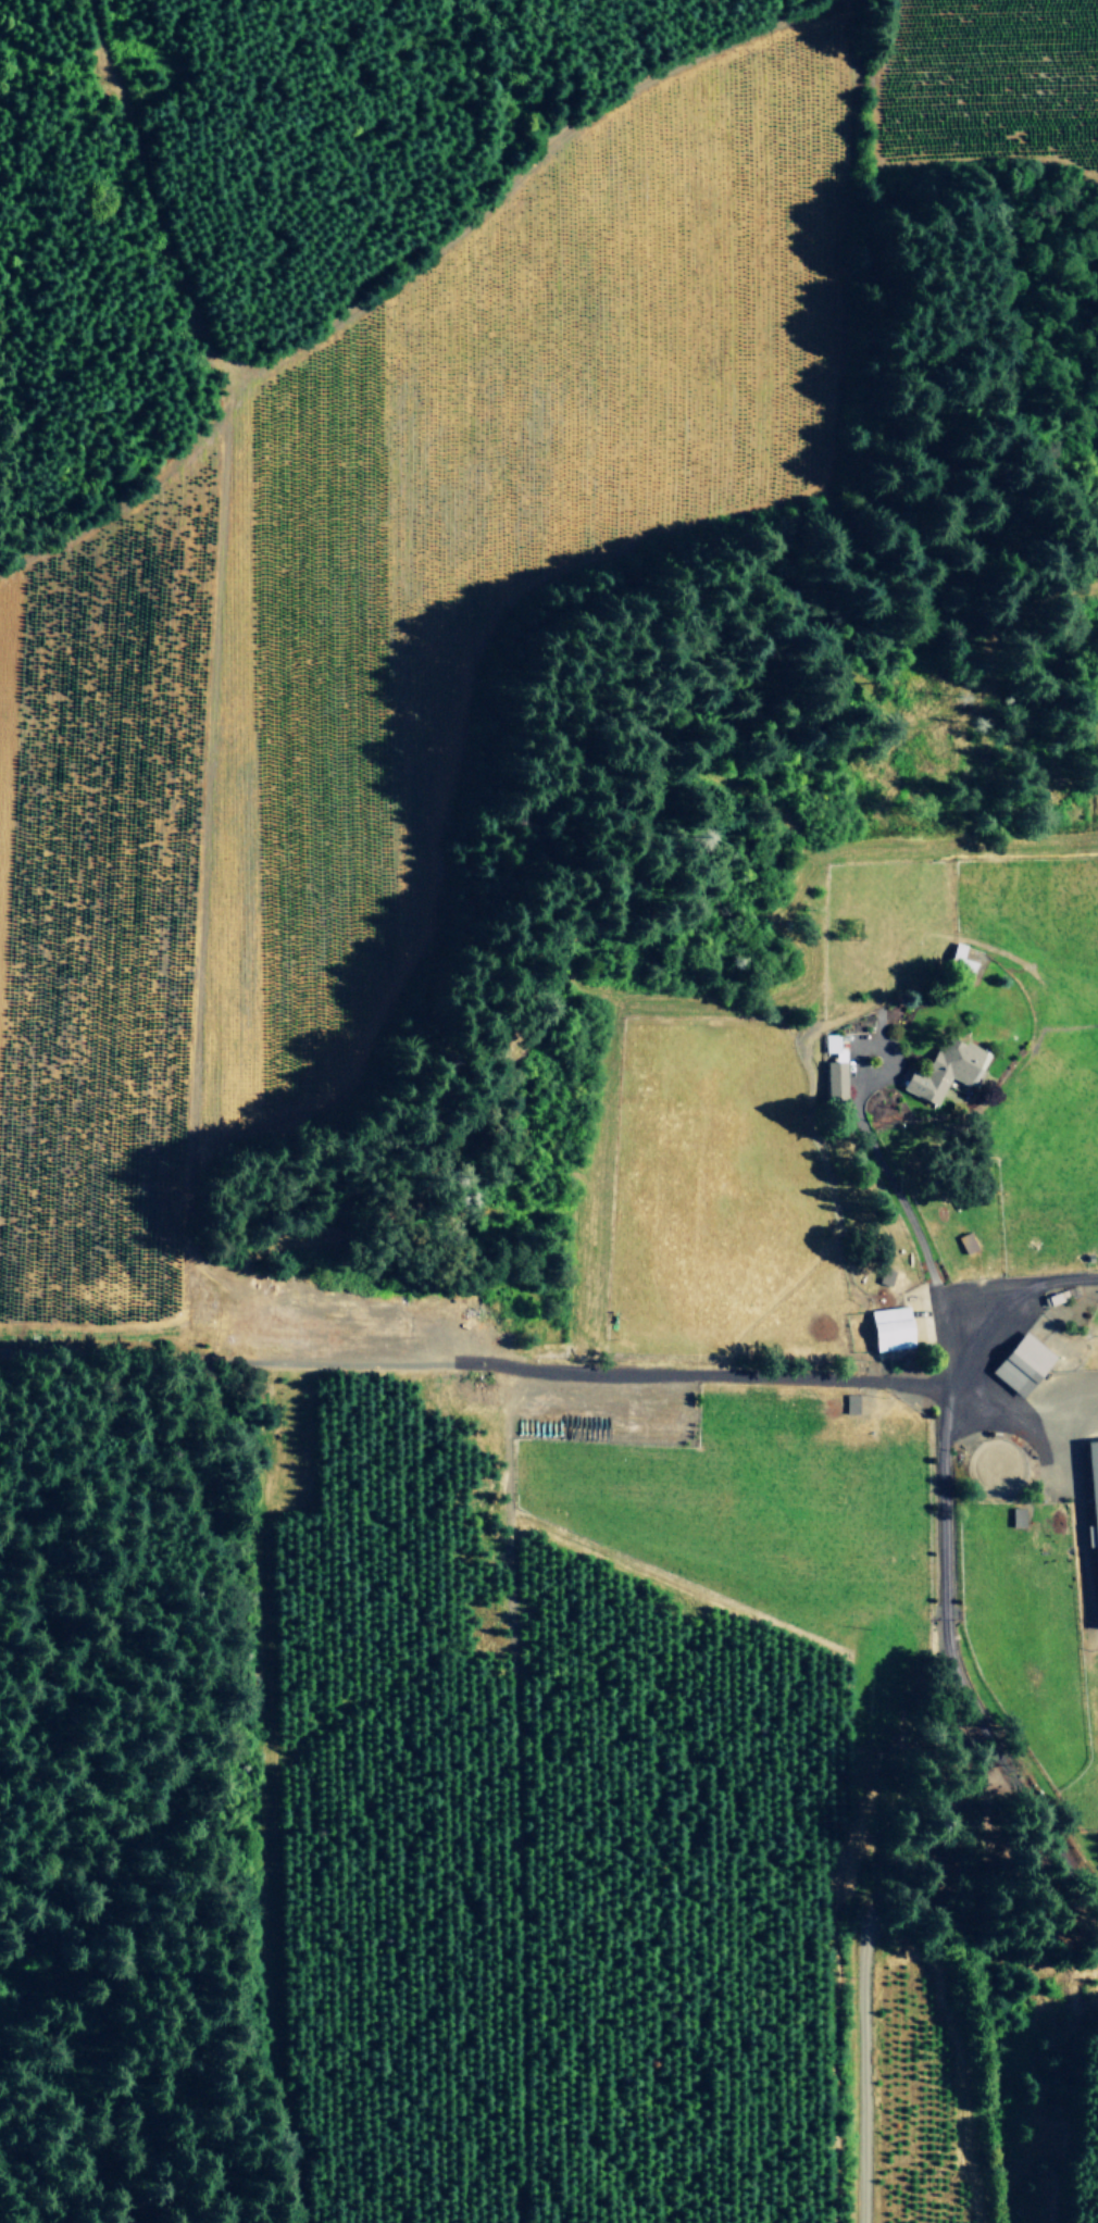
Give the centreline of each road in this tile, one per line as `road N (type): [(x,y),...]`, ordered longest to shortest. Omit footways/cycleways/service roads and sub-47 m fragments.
road 1 (residential): [(1097,1899),(990,1754),(966,1758),(939,1786),(918,1834),(868,1901),(859,1968),(861,2222)]

